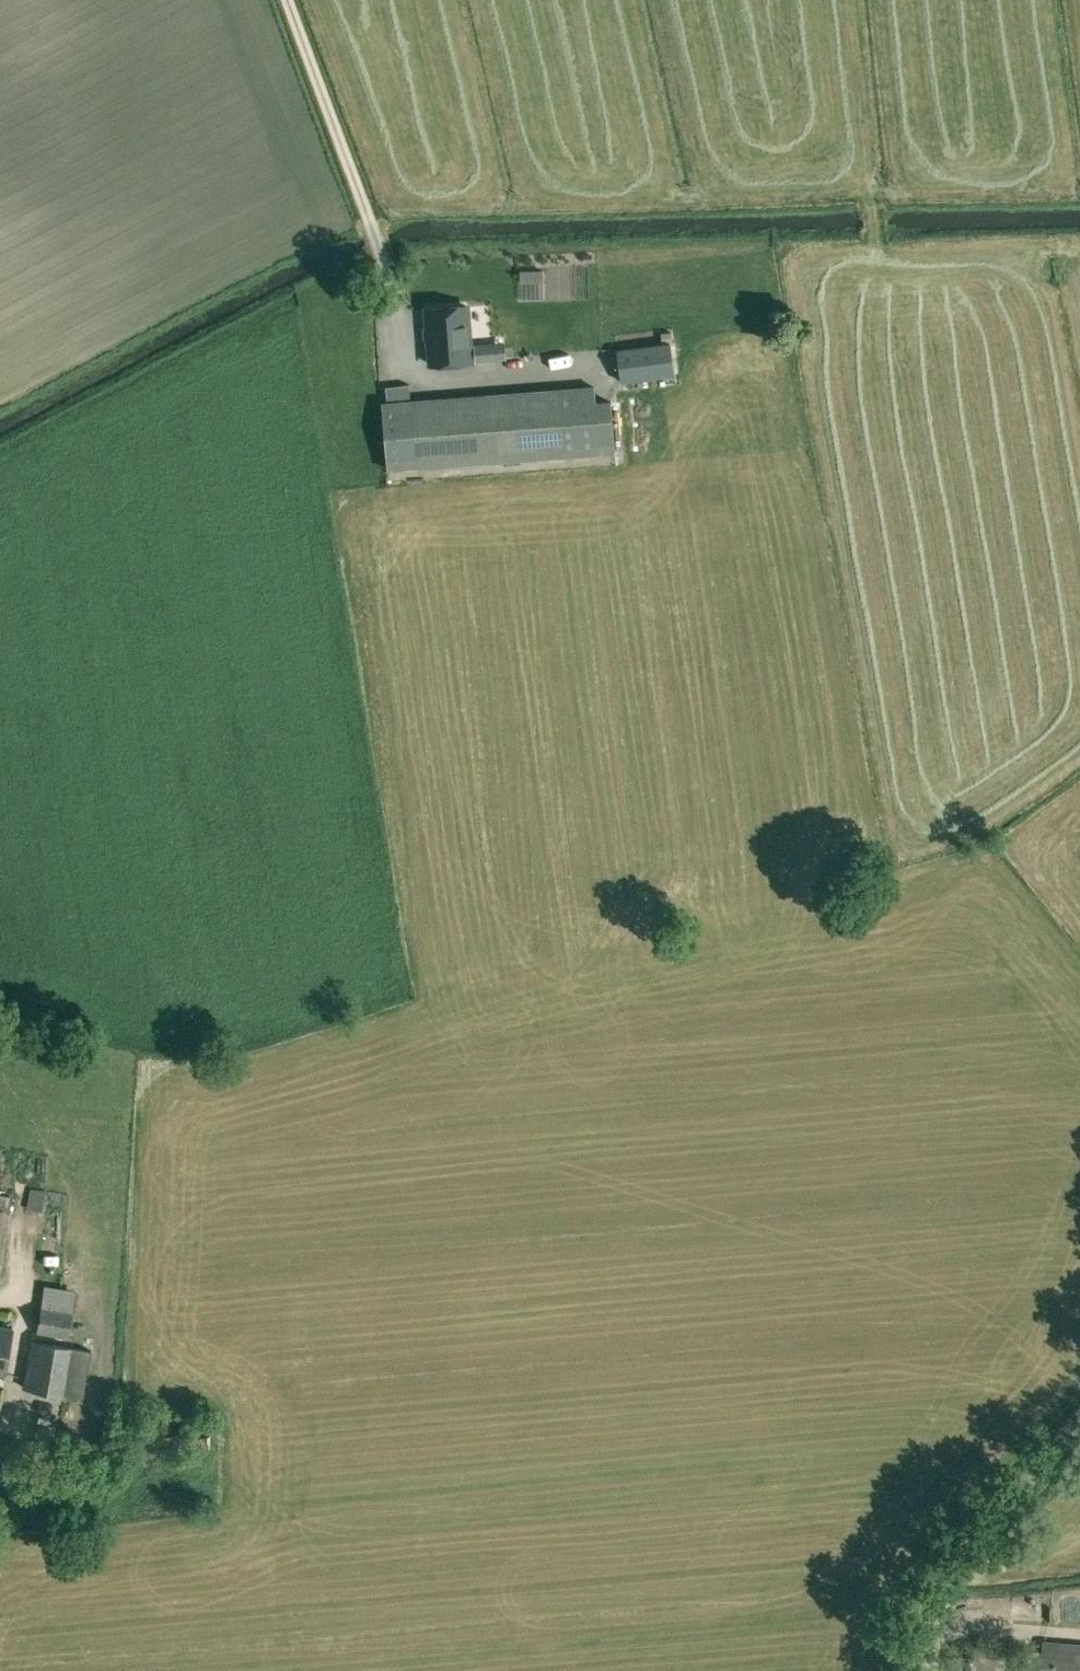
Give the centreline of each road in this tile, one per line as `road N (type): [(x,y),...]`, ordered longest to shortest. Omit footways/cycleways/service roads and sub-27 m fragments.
road 1 (unclassified): [(922,1670),(932,1608),(948,1576),(1079,1422)]

